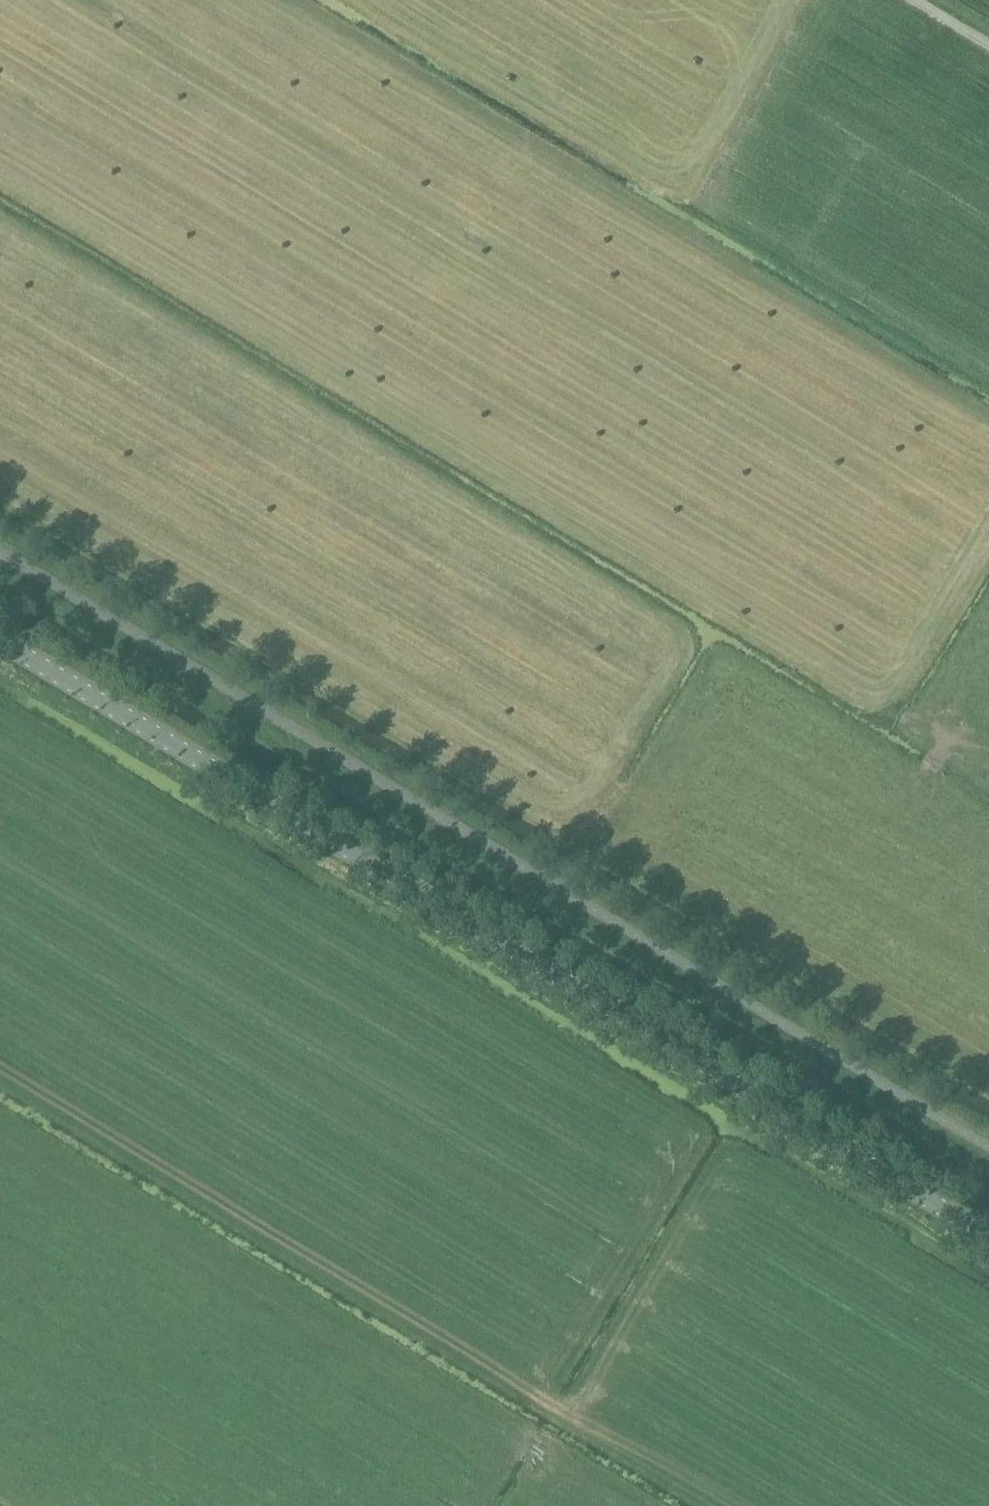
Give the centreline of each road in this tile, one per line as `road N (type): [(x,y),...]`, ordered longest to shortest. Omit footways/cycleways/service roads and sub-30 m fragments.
road 1 (tertiary): [(988,1236),(0,642)]

